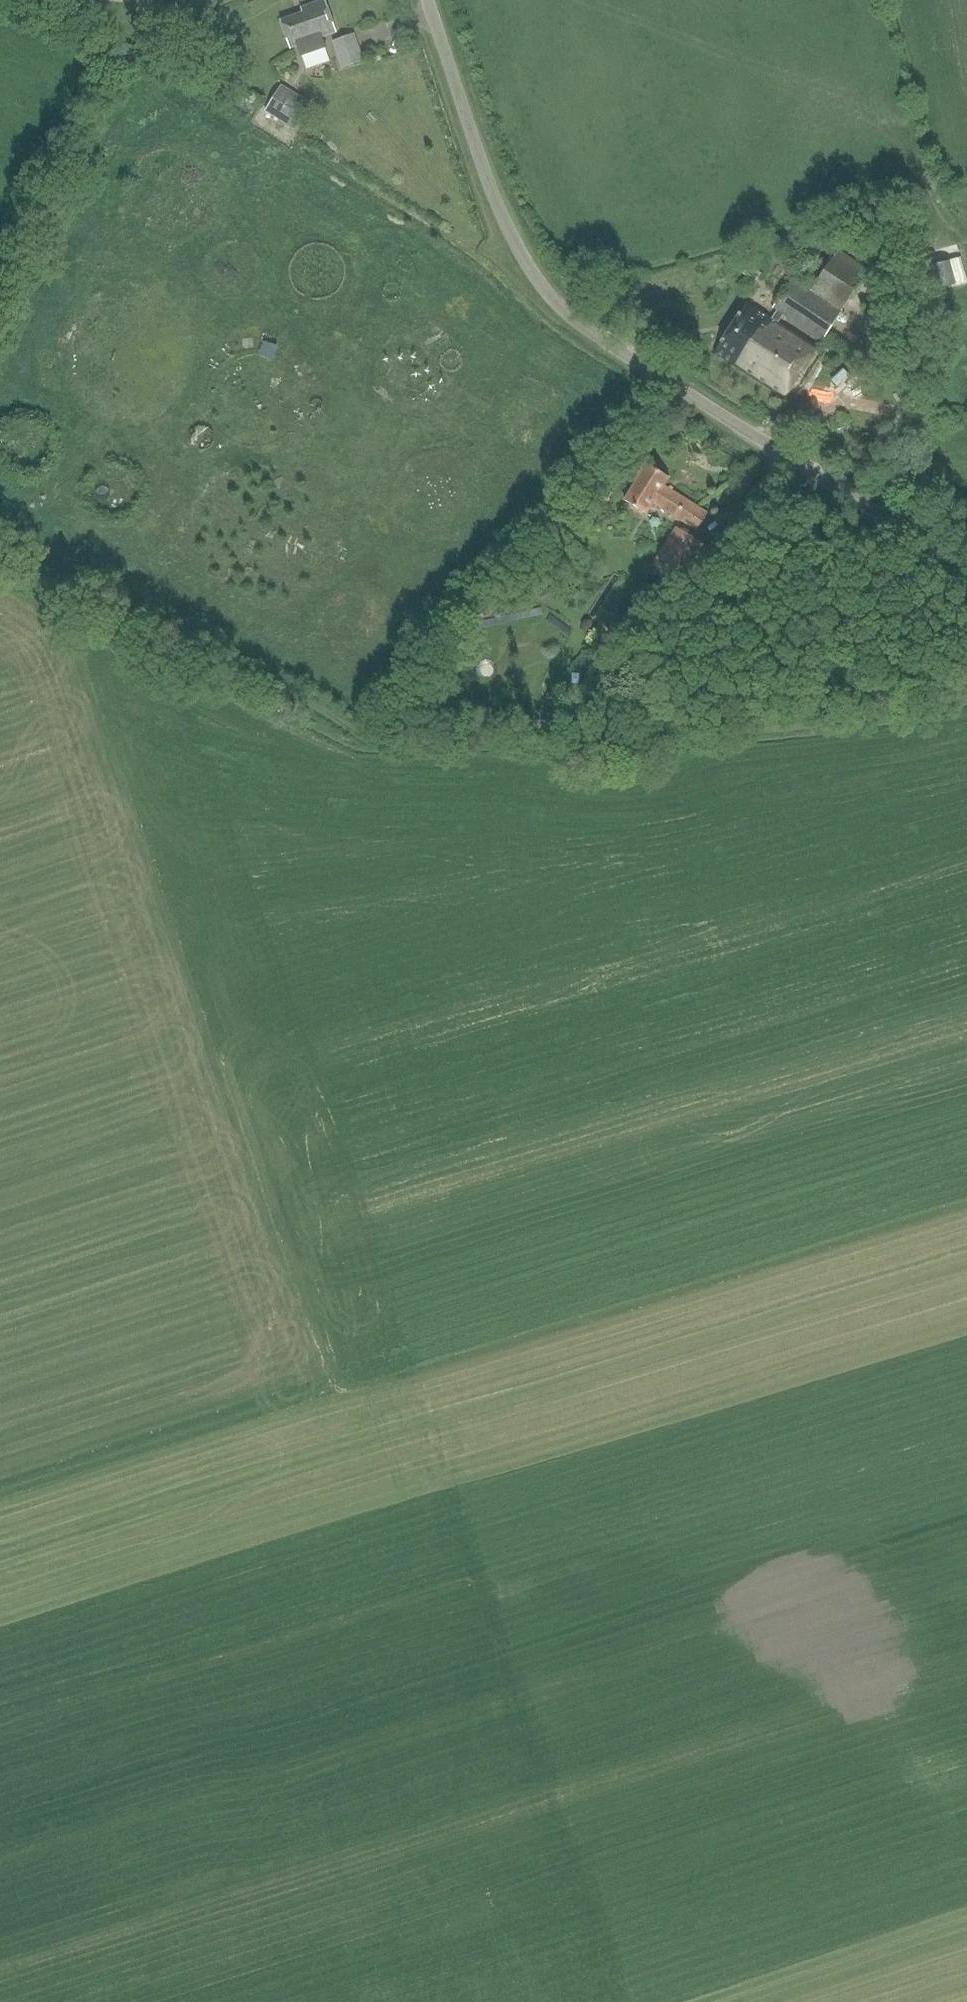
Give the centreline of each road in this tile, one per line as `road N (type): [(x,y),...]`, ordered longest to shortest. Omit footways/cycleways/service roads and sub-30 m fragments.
road 1 (unclassified): [(966,568),(581,324),(528,265),(499,214),(426,0)]

